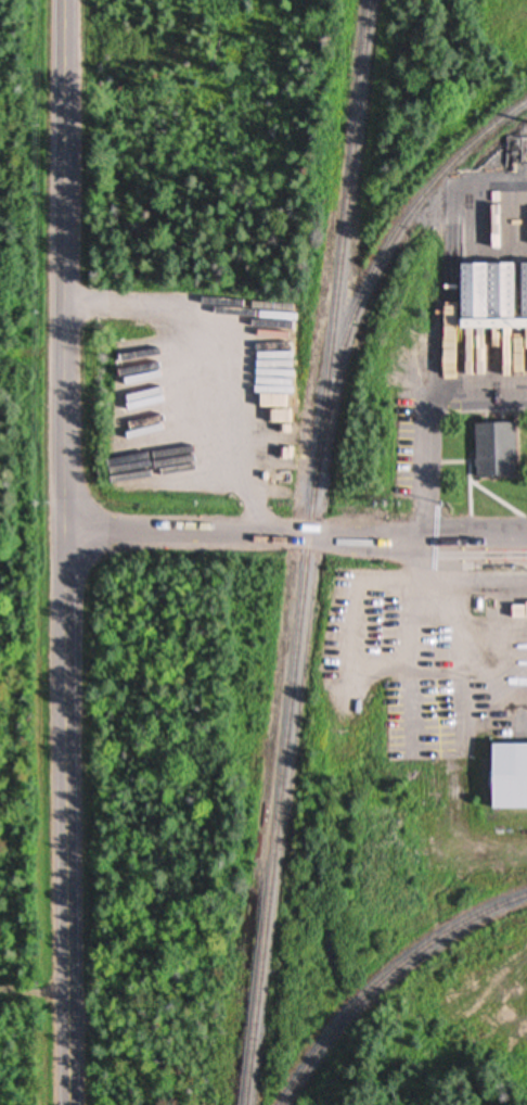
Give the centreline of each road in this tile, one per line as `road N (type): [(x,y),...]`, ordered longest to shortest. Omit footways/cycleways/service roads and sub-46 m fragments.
road 1 (tertiary): [(67,0),(60,884)]
road 2 (residential): [(65,533),(526,541)]
road 3 (tertiary): [(60,884),(67,1104)]

